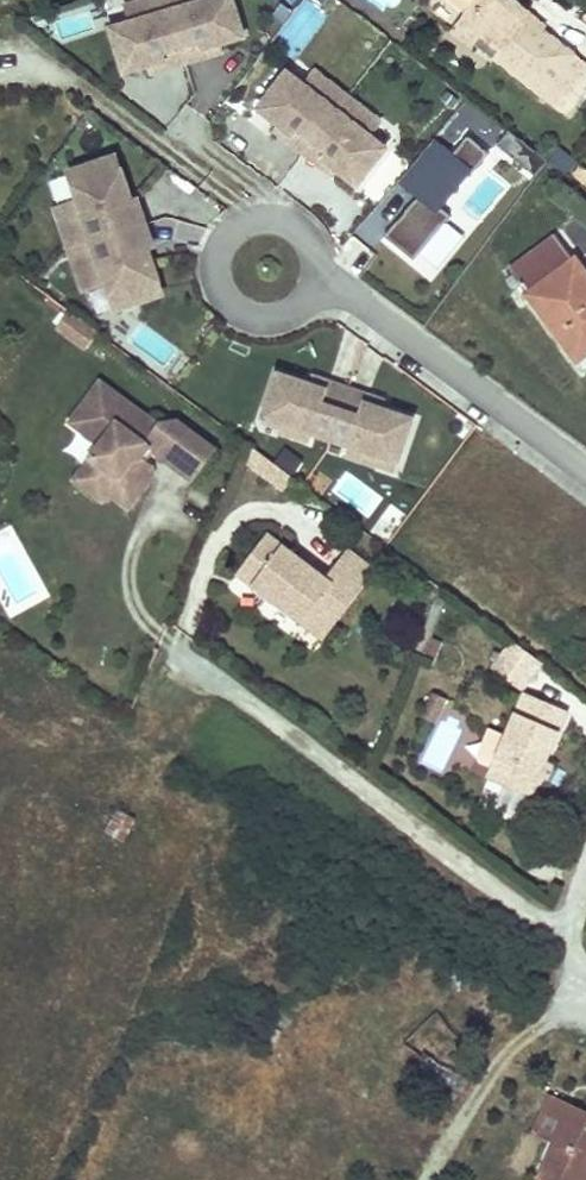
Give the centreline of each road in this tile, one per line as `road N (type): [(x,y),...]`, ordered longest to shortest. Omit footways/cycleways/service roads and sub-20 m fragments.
road 1 (residential): [(585,464),(344,286),(313,278)]
road 2 (residential): [(313,278),(309,246),(282,223),(245,224),(219,250),(218,286),(242,313),(278,317),(307,295)]
road 3 (track): [(572,984),(518,1036),(434,1179)]

